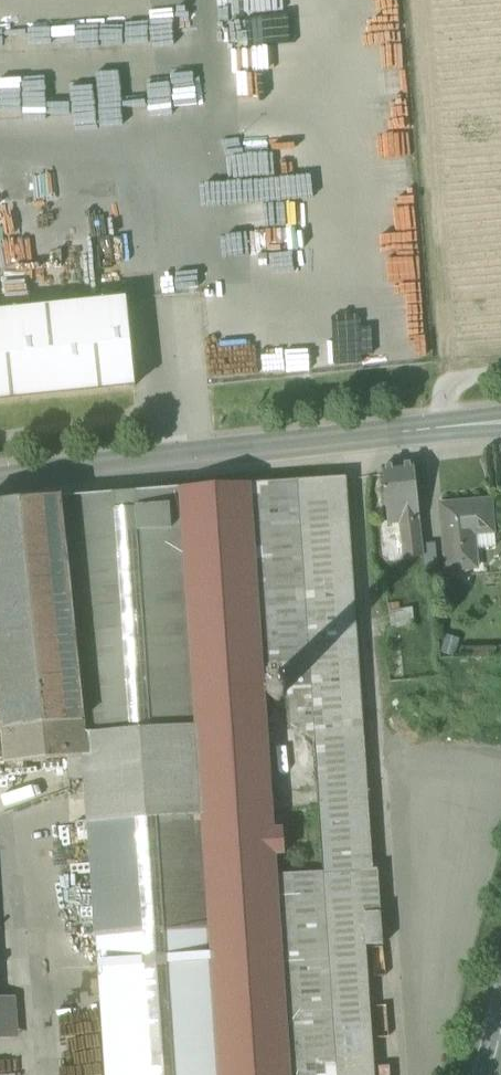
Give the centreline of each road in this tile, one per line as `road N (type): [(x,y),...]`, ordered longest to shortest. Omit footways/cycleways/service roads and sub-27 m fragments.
road 1 (residential): [(0,482),(500,420)]

